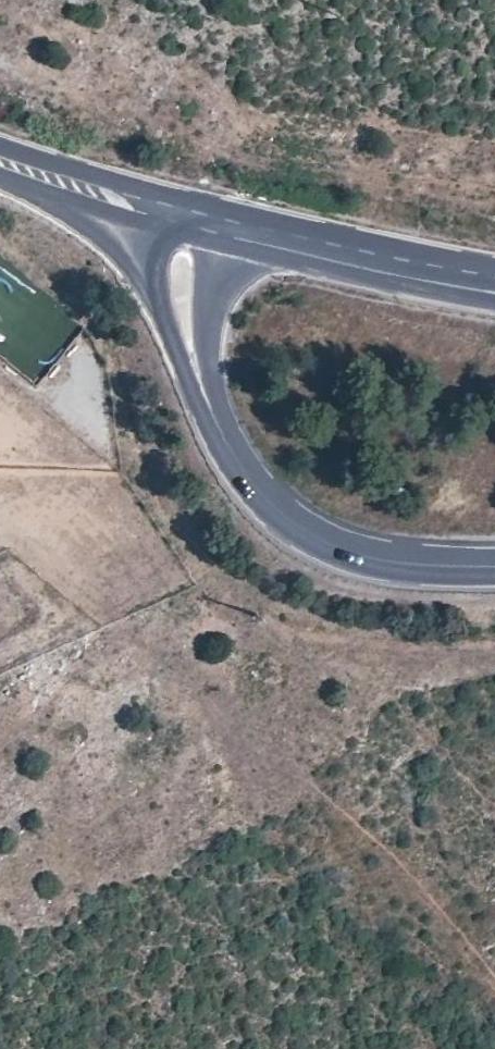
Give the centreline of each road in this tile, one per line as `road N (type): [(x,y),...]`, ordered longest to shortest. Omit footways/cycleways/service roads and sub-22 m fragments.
road 1 (primary): [(190,362),(205,413),(241,465),(287,504),(359,538),(494,556)]
road 2 (primary): [(494,278),(232,226)]
road 3 (primary): [(142,208),(160,286),(190,362)]
road 4 (primary): [(142,208),(0,158)]
road 5 (primary): [(190,362),(232,226)]

